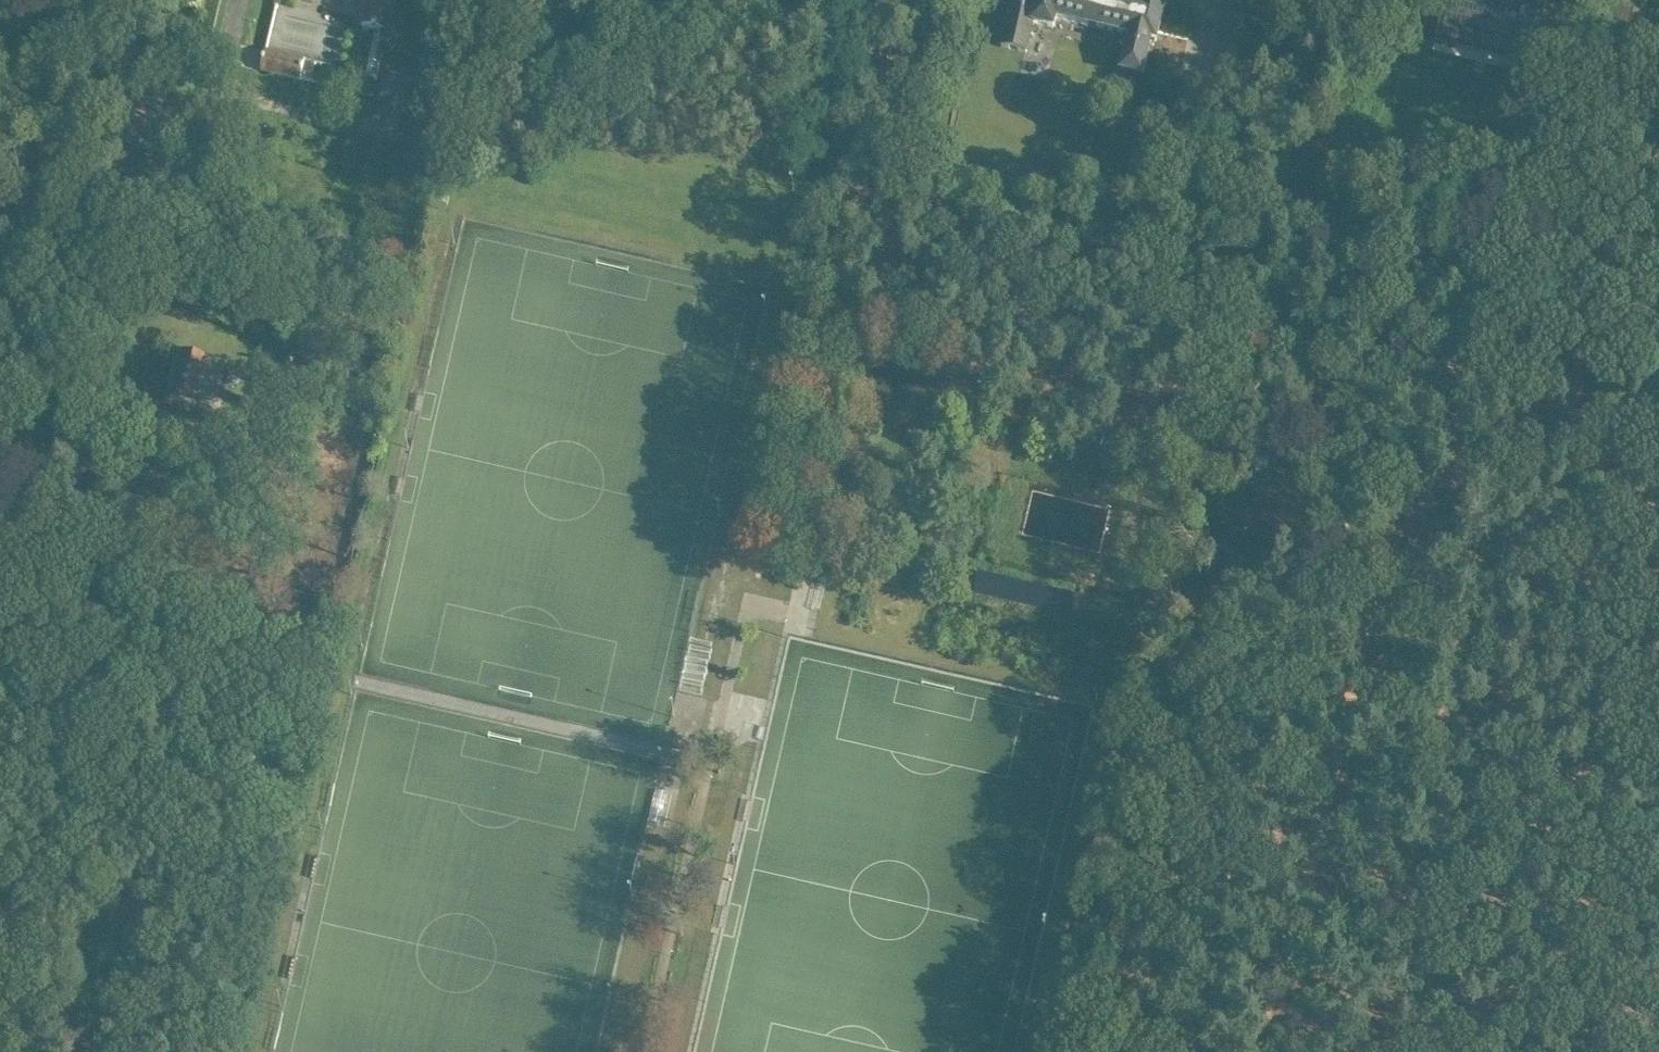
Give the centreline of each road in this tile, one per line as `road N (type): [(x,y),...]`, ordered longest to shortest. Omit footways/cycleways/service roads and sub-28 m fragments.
road 1 (unclassified): [(624,1051),(696,702)]

